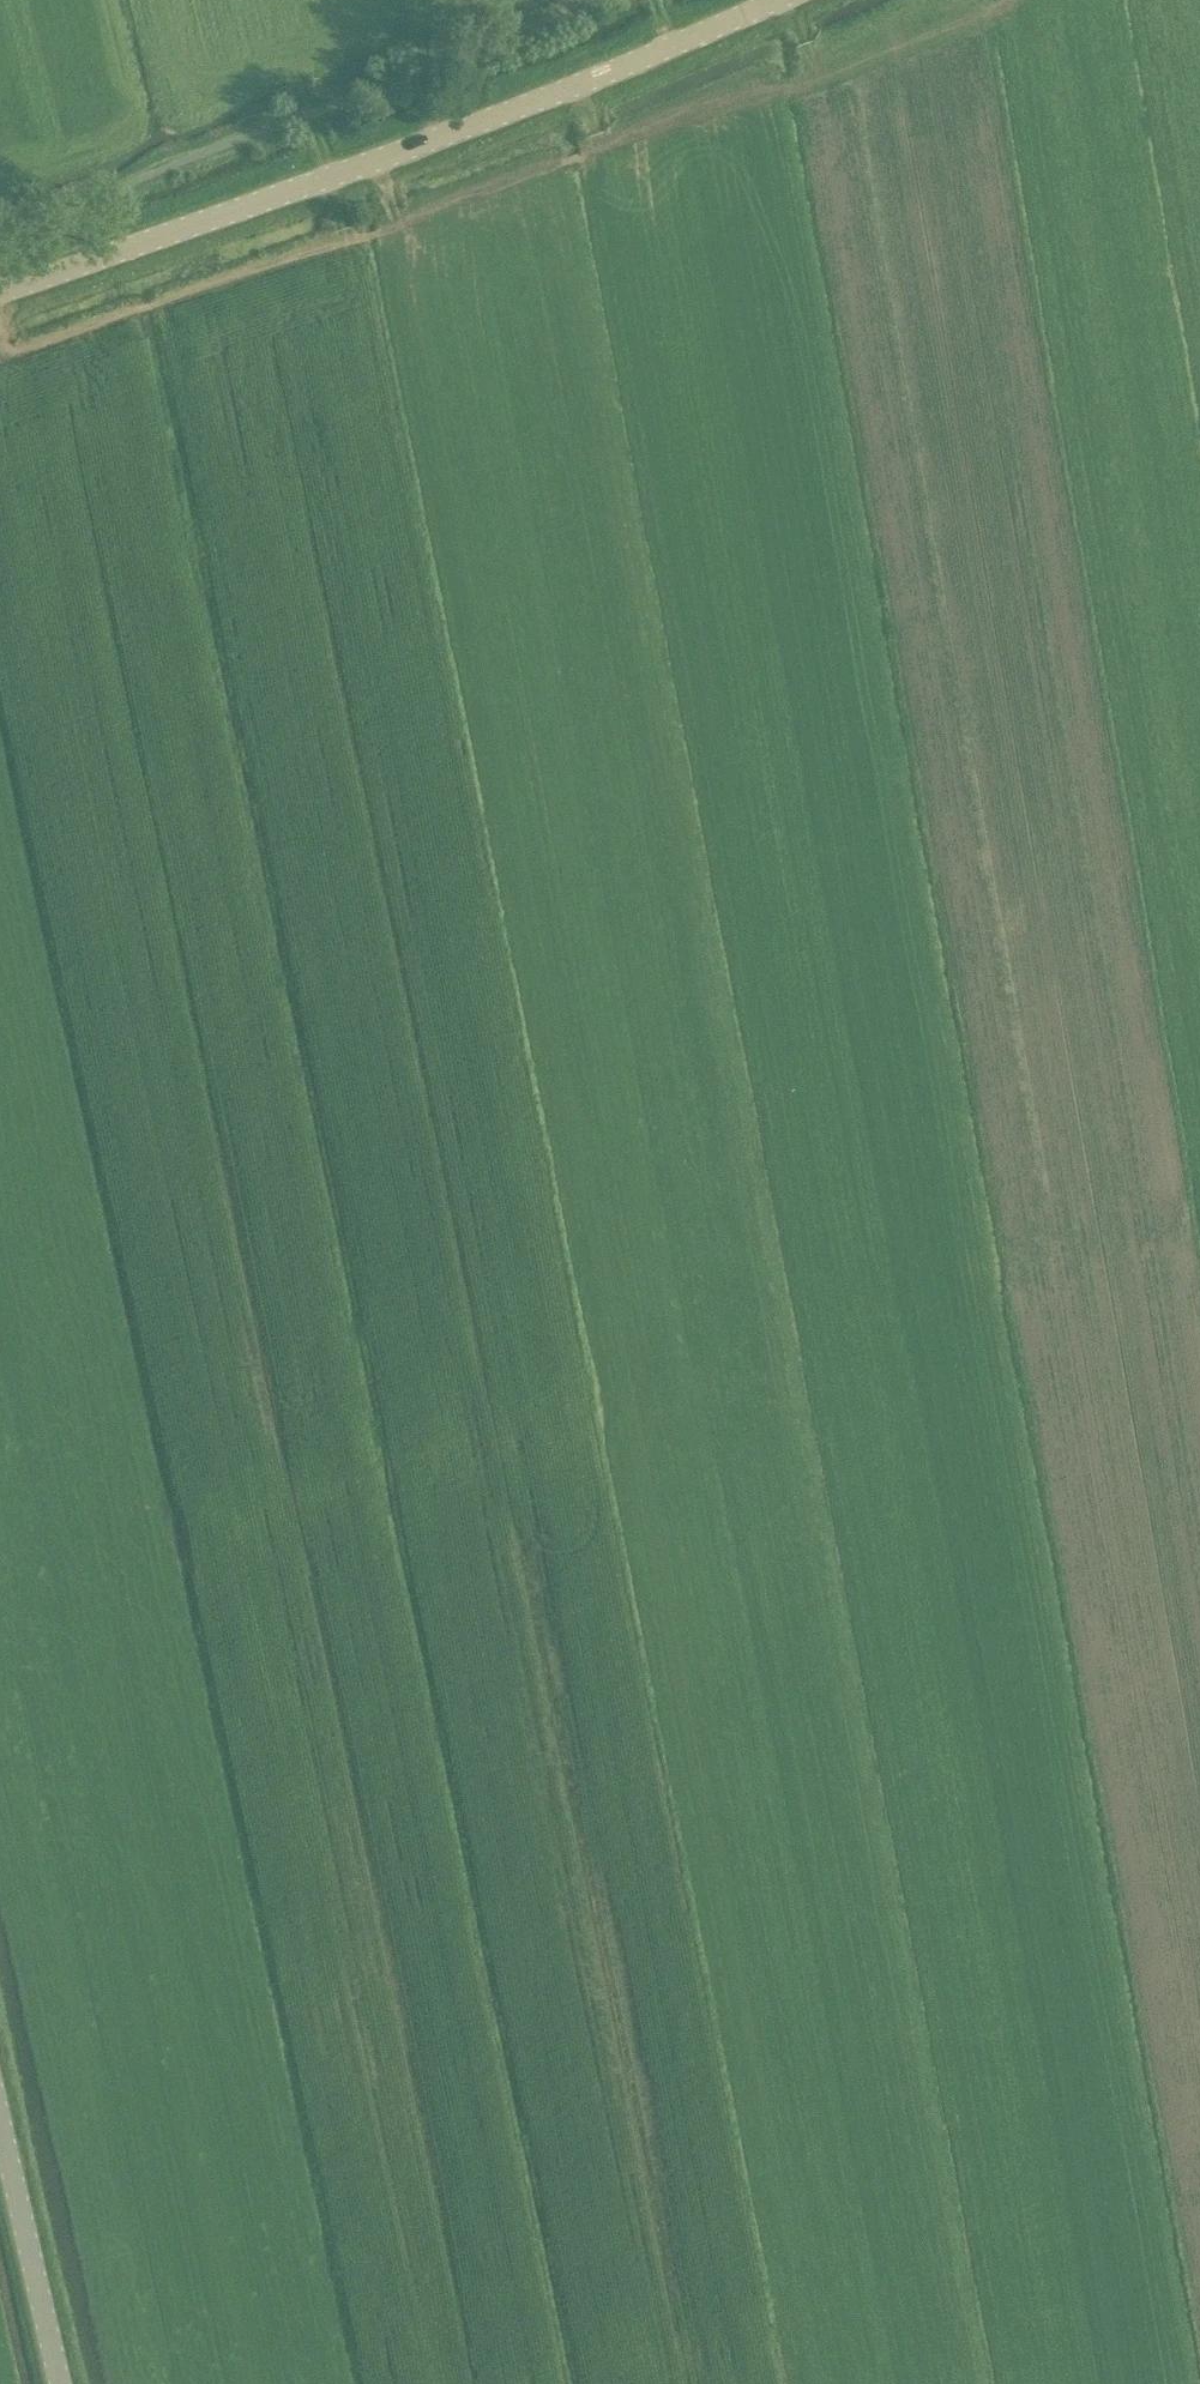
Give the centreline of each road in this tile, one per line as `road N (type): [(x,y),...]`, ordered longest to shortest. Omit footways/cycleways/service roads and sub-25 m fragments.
road 1 (unclassified): [(0,298),(377,165),(783,0)]
road 2 (unclassified): [(0,242),(605,0)]
road 3 (unclassified): [(56,2383),(0,2134)]

